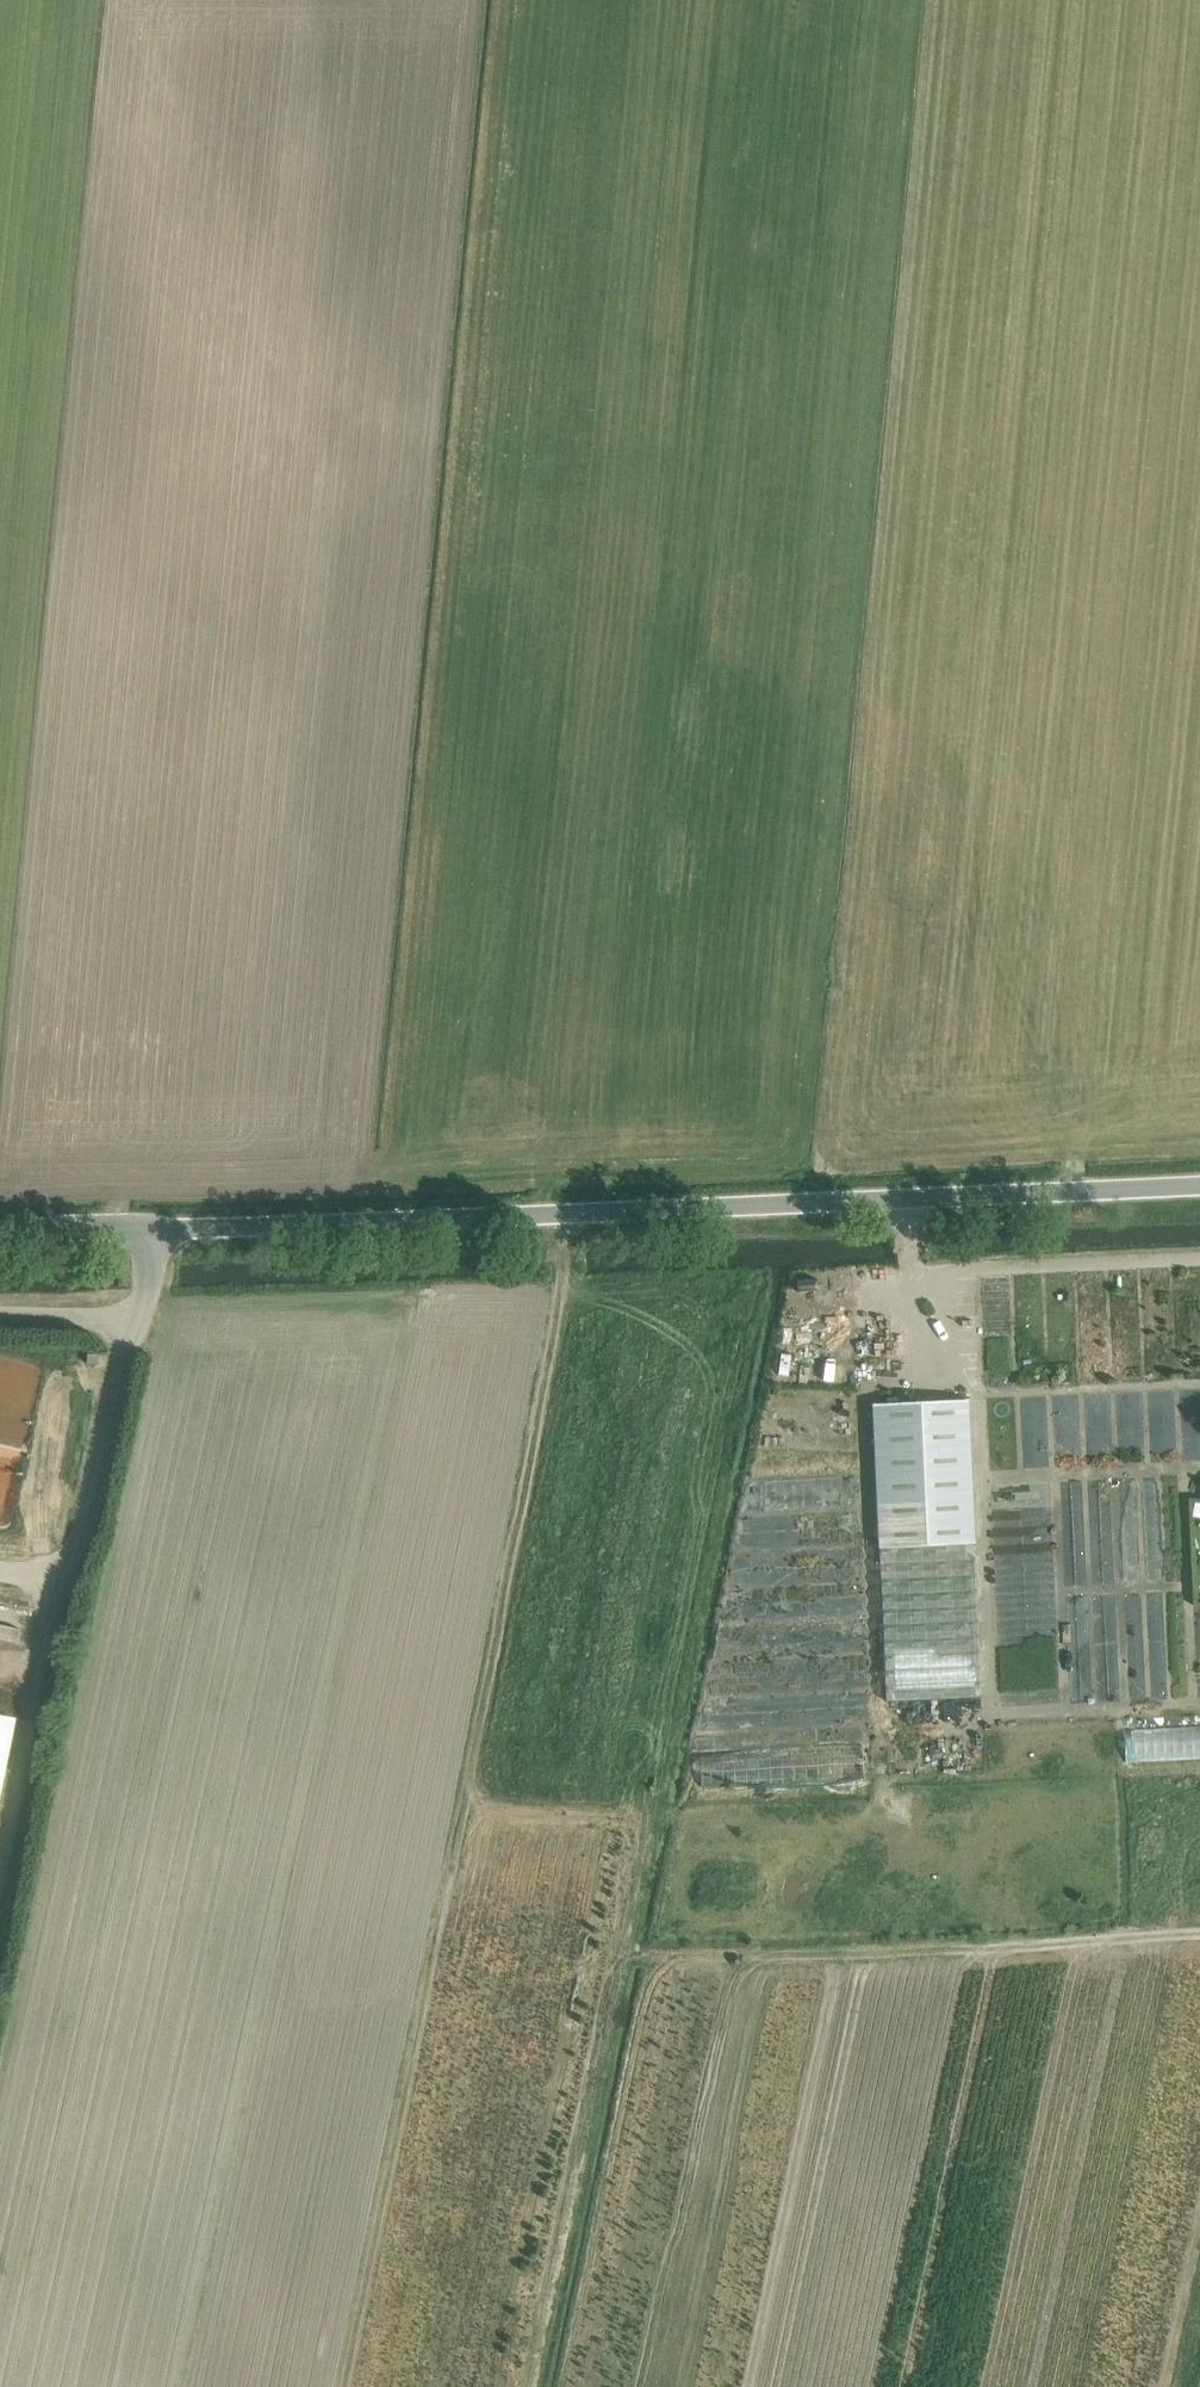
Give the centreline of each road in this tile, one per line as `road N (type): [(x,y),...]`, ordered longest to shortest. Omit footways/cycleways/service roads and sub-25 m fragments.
road 1 (unclassified): [(1199,1185),(0,1231)]
road 2 (track): [(0,1850),(60,1570)]

